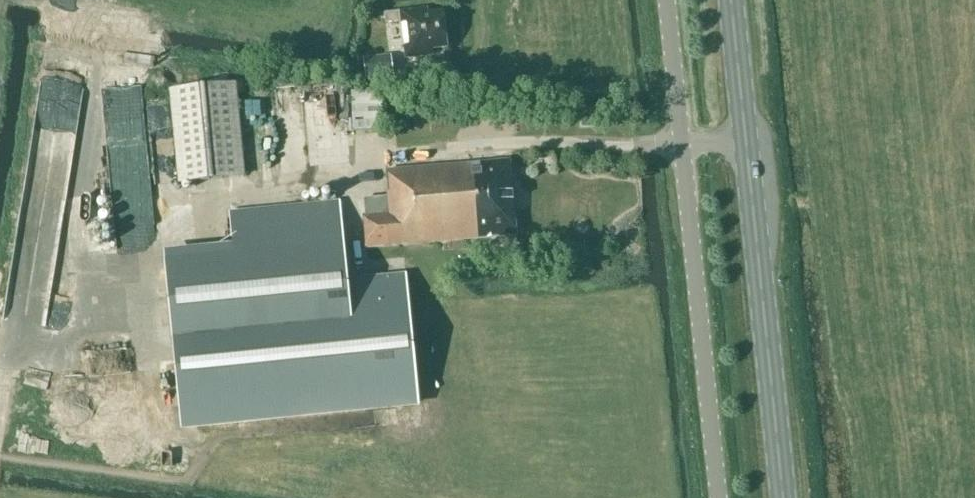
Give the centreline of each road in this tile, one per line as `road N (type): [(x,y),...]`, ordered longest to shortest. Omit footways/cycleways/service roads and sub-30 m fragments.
road 1 (unclassified): [(717,497),(665,0)]
road 2 (primary): [(782,497),(730,0)]

